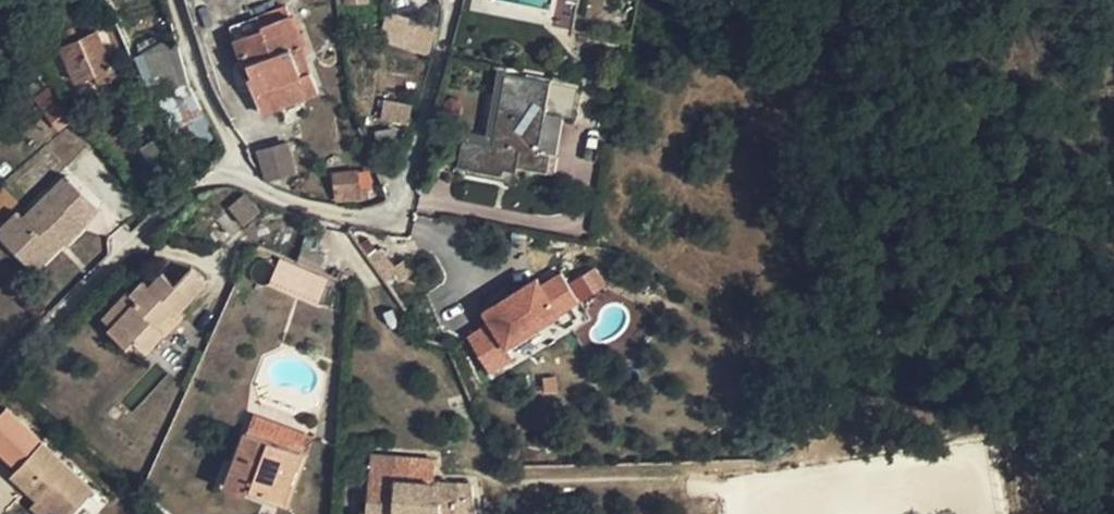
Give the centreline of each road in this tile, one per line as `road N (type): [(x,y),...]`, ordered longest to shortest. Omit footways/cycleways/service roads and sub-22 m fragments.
road 1 (track): [(177,0),(233,176)]

